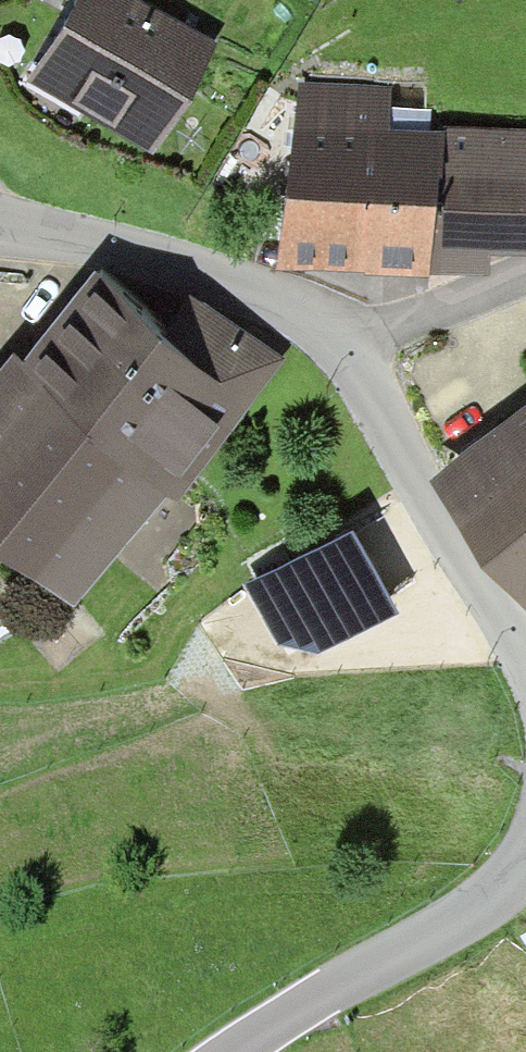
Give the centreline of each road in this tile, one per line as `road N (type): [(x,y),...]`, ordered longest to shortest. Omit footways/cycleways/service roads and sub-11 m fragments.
road 1 (tertiary): [(0,224),(258,290),(315,323),(351,365)]
road 2 (tertiary): [(351,365),(395,448),(510,614),(525,660)]
road 3 (tertiary): [(525,856),(500,892),(248,1051)]
road 4 (residential): [(525,275),(351,365)]

